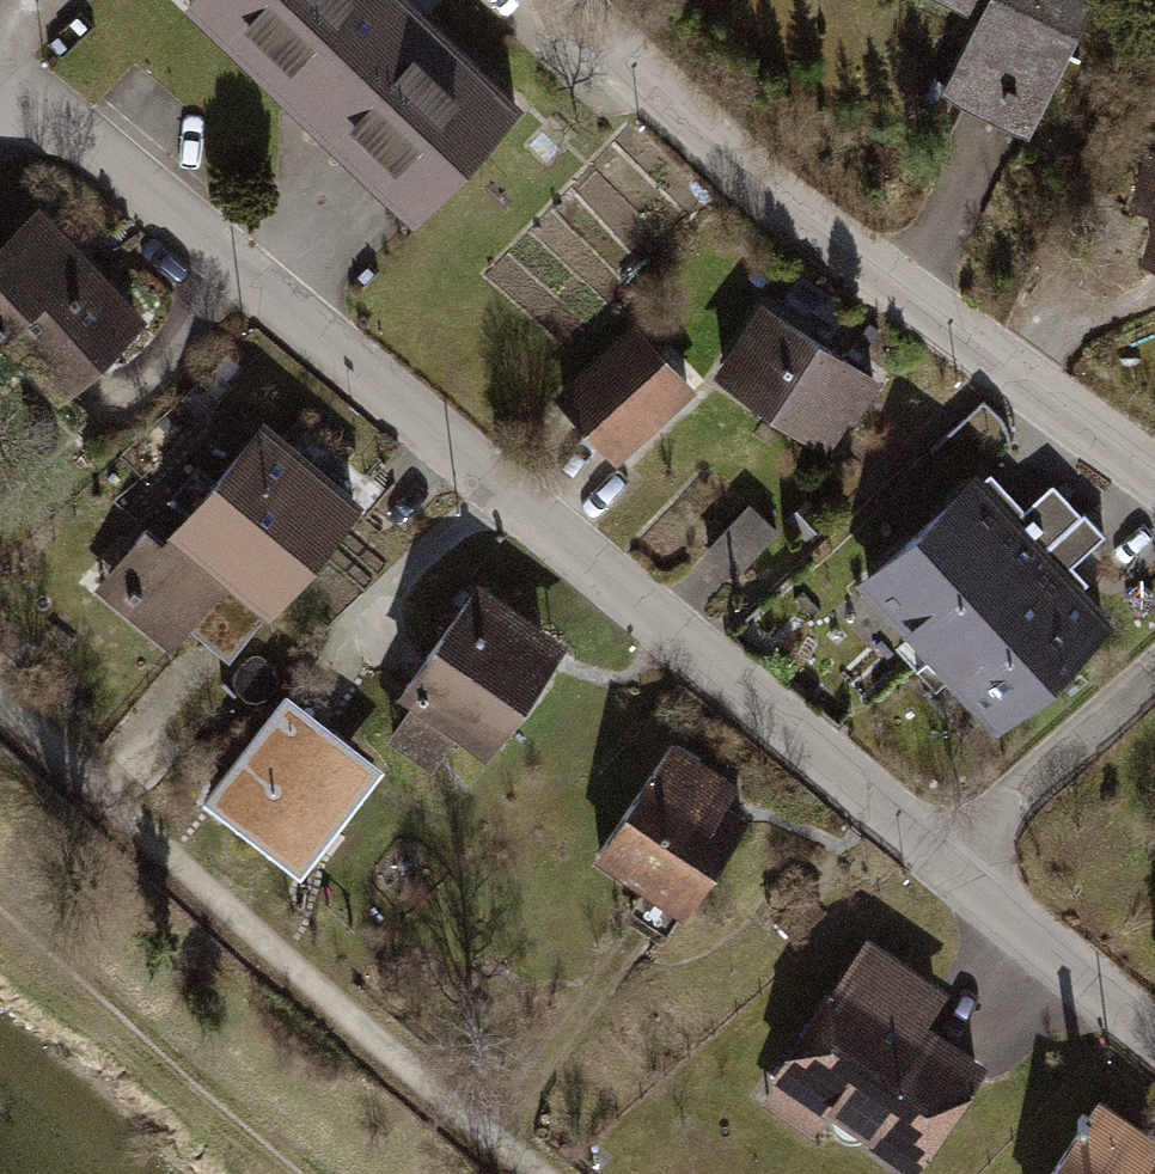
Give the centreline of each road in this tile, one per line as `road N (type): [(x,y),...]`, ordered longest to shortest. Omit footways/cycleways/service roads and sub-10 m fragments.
road 1 (residential): [(0,116),(26,91),(1154,1035)]
road 2 (residential): [(1154,472),(700,126),(568,0)]
road 3 (track): [(0,698),(533,1173)]

